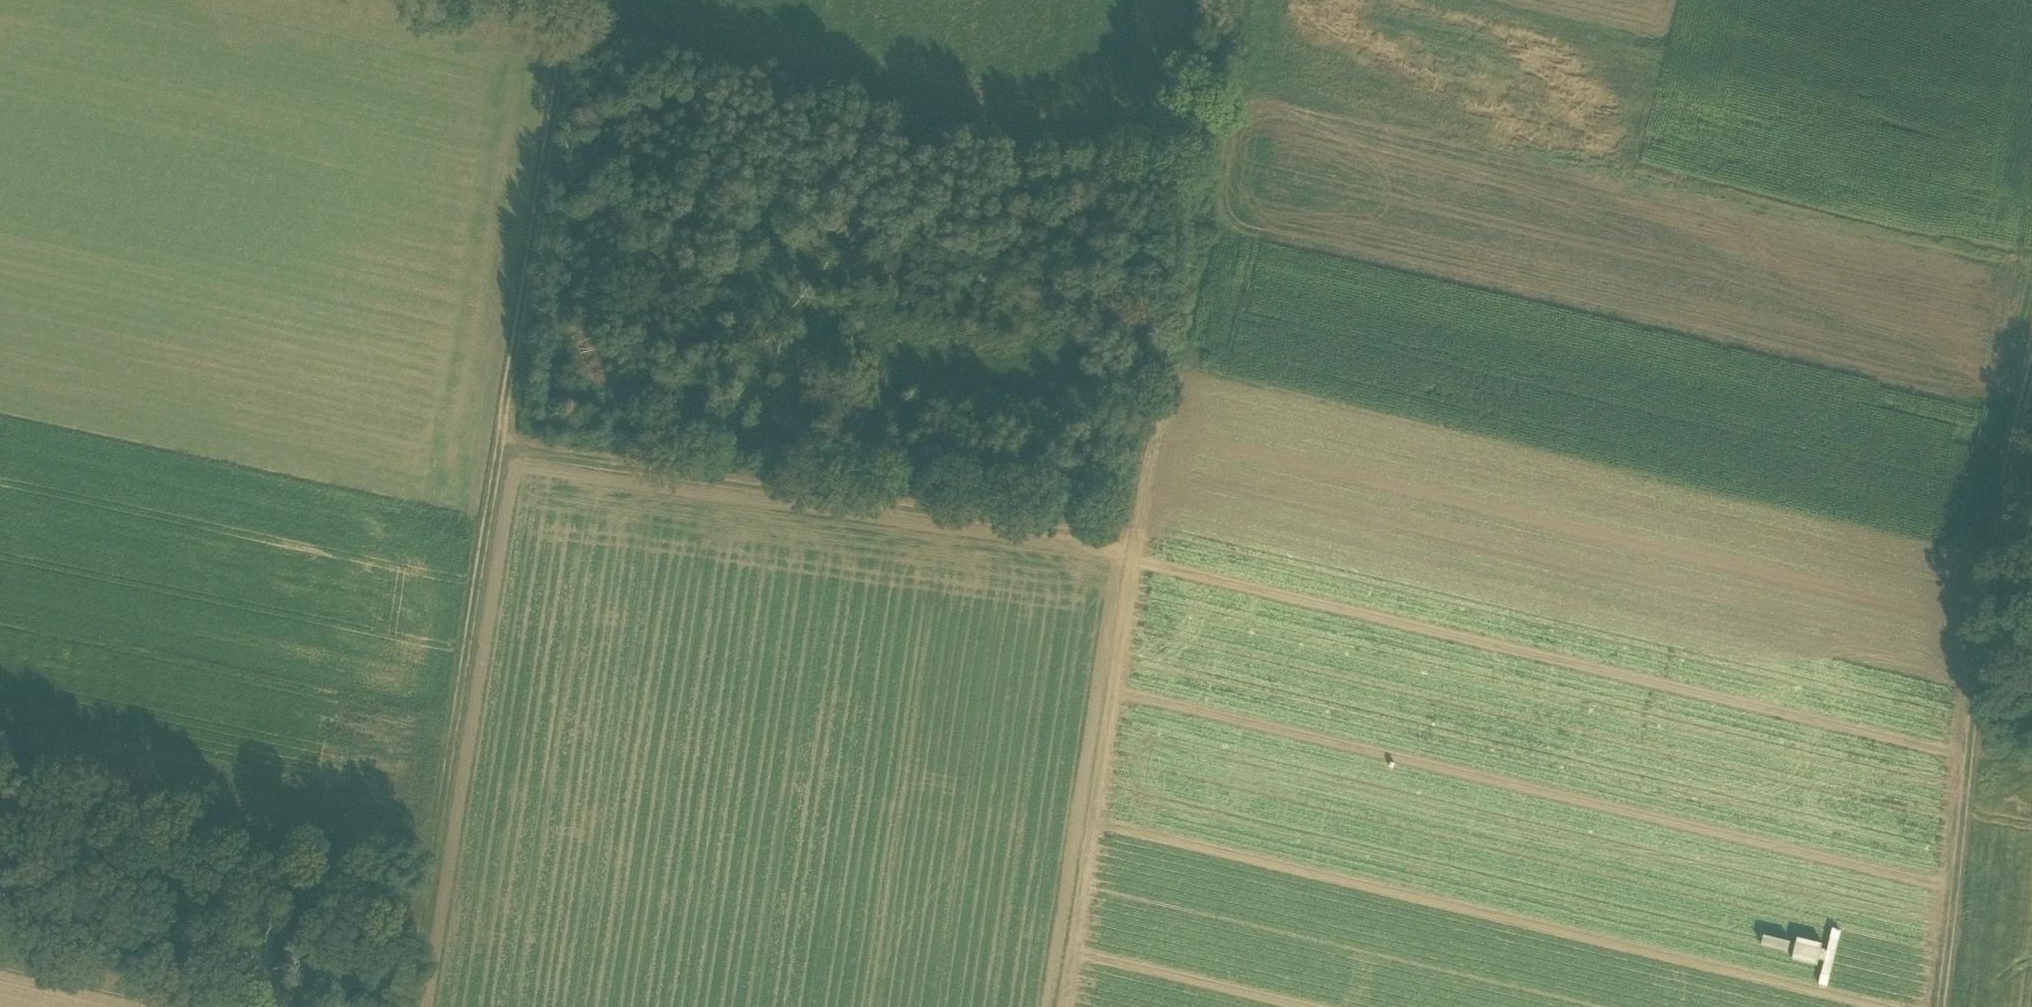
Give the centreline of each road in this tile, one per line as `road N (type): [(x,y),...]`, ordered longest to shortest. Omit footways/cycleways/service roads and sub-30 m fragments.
road 1 (track): [(576,0),(408,1006)]
road 2 (track): [(503,444),(1108,531)]
road 3 (track): [(1939,1006),(1985,633),(2031,450)]
road 4 (track): [(779,485),(806,383),(834,322)]

